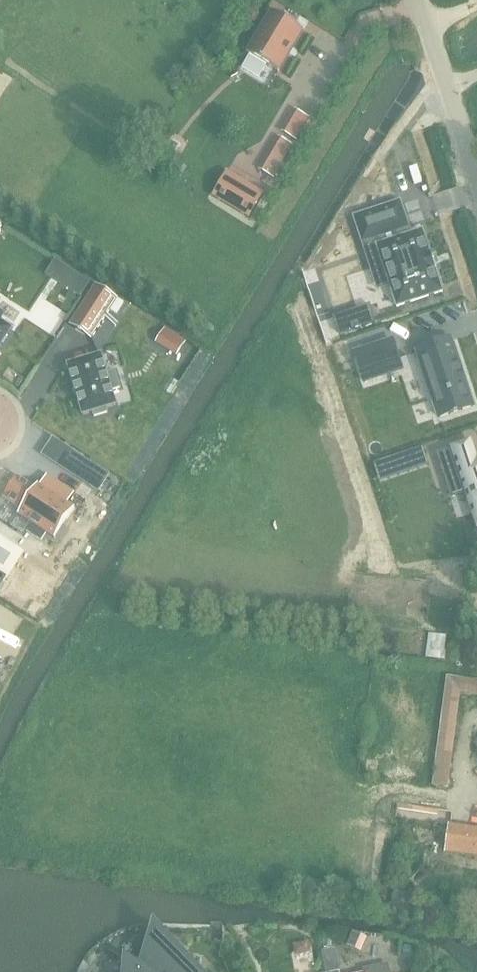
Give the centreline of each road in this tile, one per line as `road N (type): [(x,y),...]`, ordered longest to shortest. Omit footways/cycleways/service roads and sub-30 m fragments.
road 1 (unclassified): [(476,177),(418,0)]

